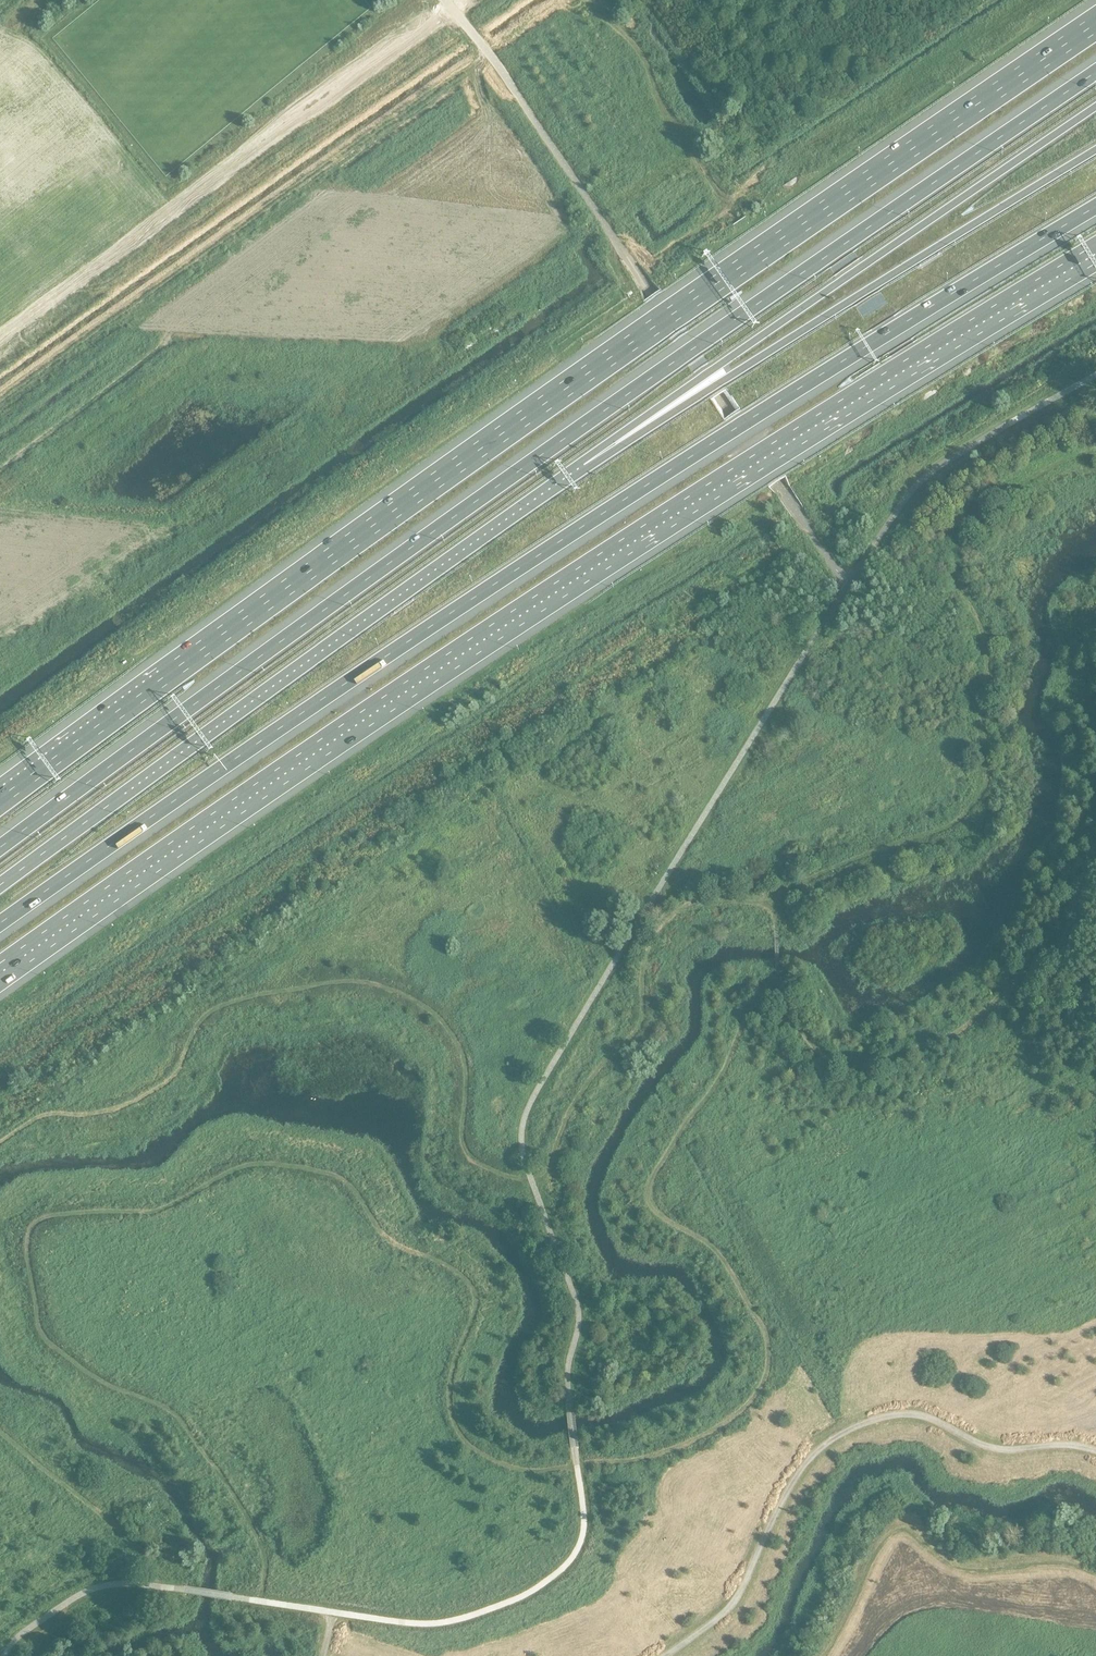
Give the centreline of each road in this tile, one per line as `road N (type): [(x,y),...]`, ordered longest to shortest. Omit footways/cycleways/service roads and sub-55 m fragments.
road 1 (motorway): [(1095,21),(235,625),(0,801)]
road 2 (motorway): [(1095,73),(724,326),(0,847)]
road 3 (motorway): [(0,974),(482,639),(1095,254)]
road 4 (motorway): [(0,925),(285,724),(664,473),(1095,206)]
road 5 (motorway): [(580,467),(0,886)]
road 6 (motorway): [(580,467),(1095,107)]
road 7 (motorway): [(580,467),(1095,149)]

